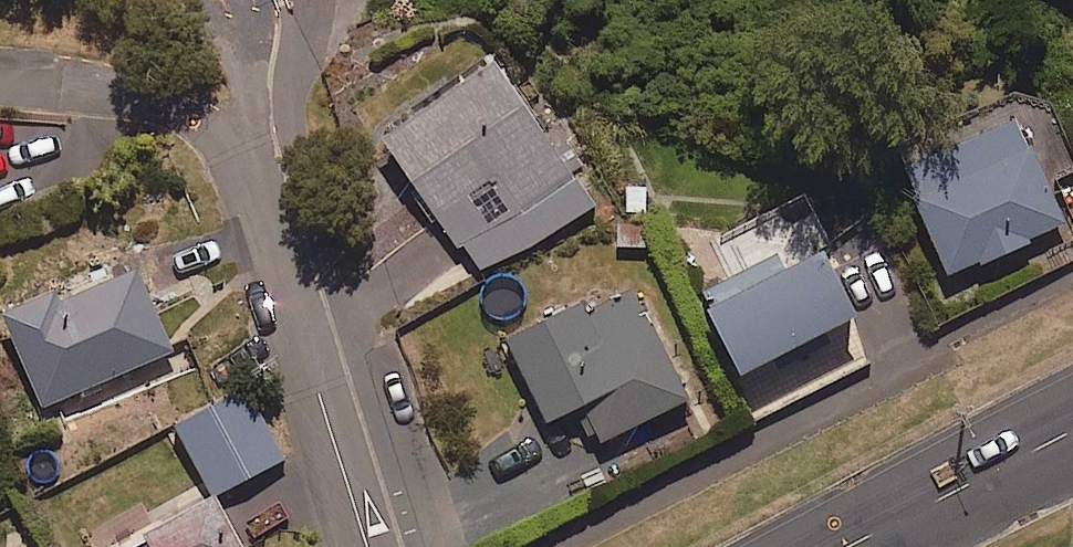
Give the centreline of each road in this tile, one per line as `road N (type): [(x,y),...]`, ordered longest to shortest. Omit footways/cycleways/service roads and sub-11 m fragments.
road 1 (residential): [(0,74),(132,93),(232,136),(367,546)]
road 2 (tertiary): [(851,546),(1072,432)]

